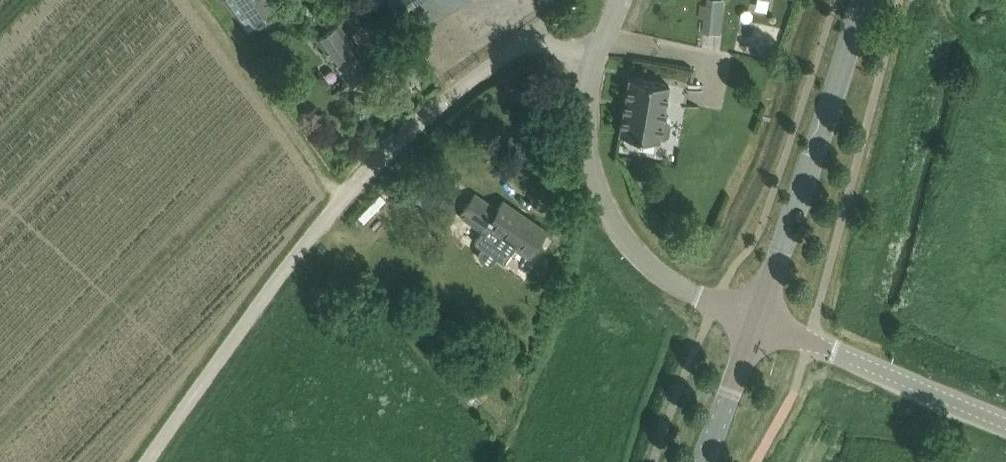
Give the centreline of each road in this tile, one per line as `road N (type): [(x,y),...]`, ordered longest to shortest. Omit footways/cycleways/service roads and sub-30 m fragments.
road 1 (residential): [(714,304),(633,248),(607,210),(593,168),(587,112),(595,59),(619,0)]
road 2 (secondary): [(758,320),(862,0)]
road 3 (tertiary): [(758,320),(1005,423)]
road 4 (secondary): [(702,461),(758,320)]

